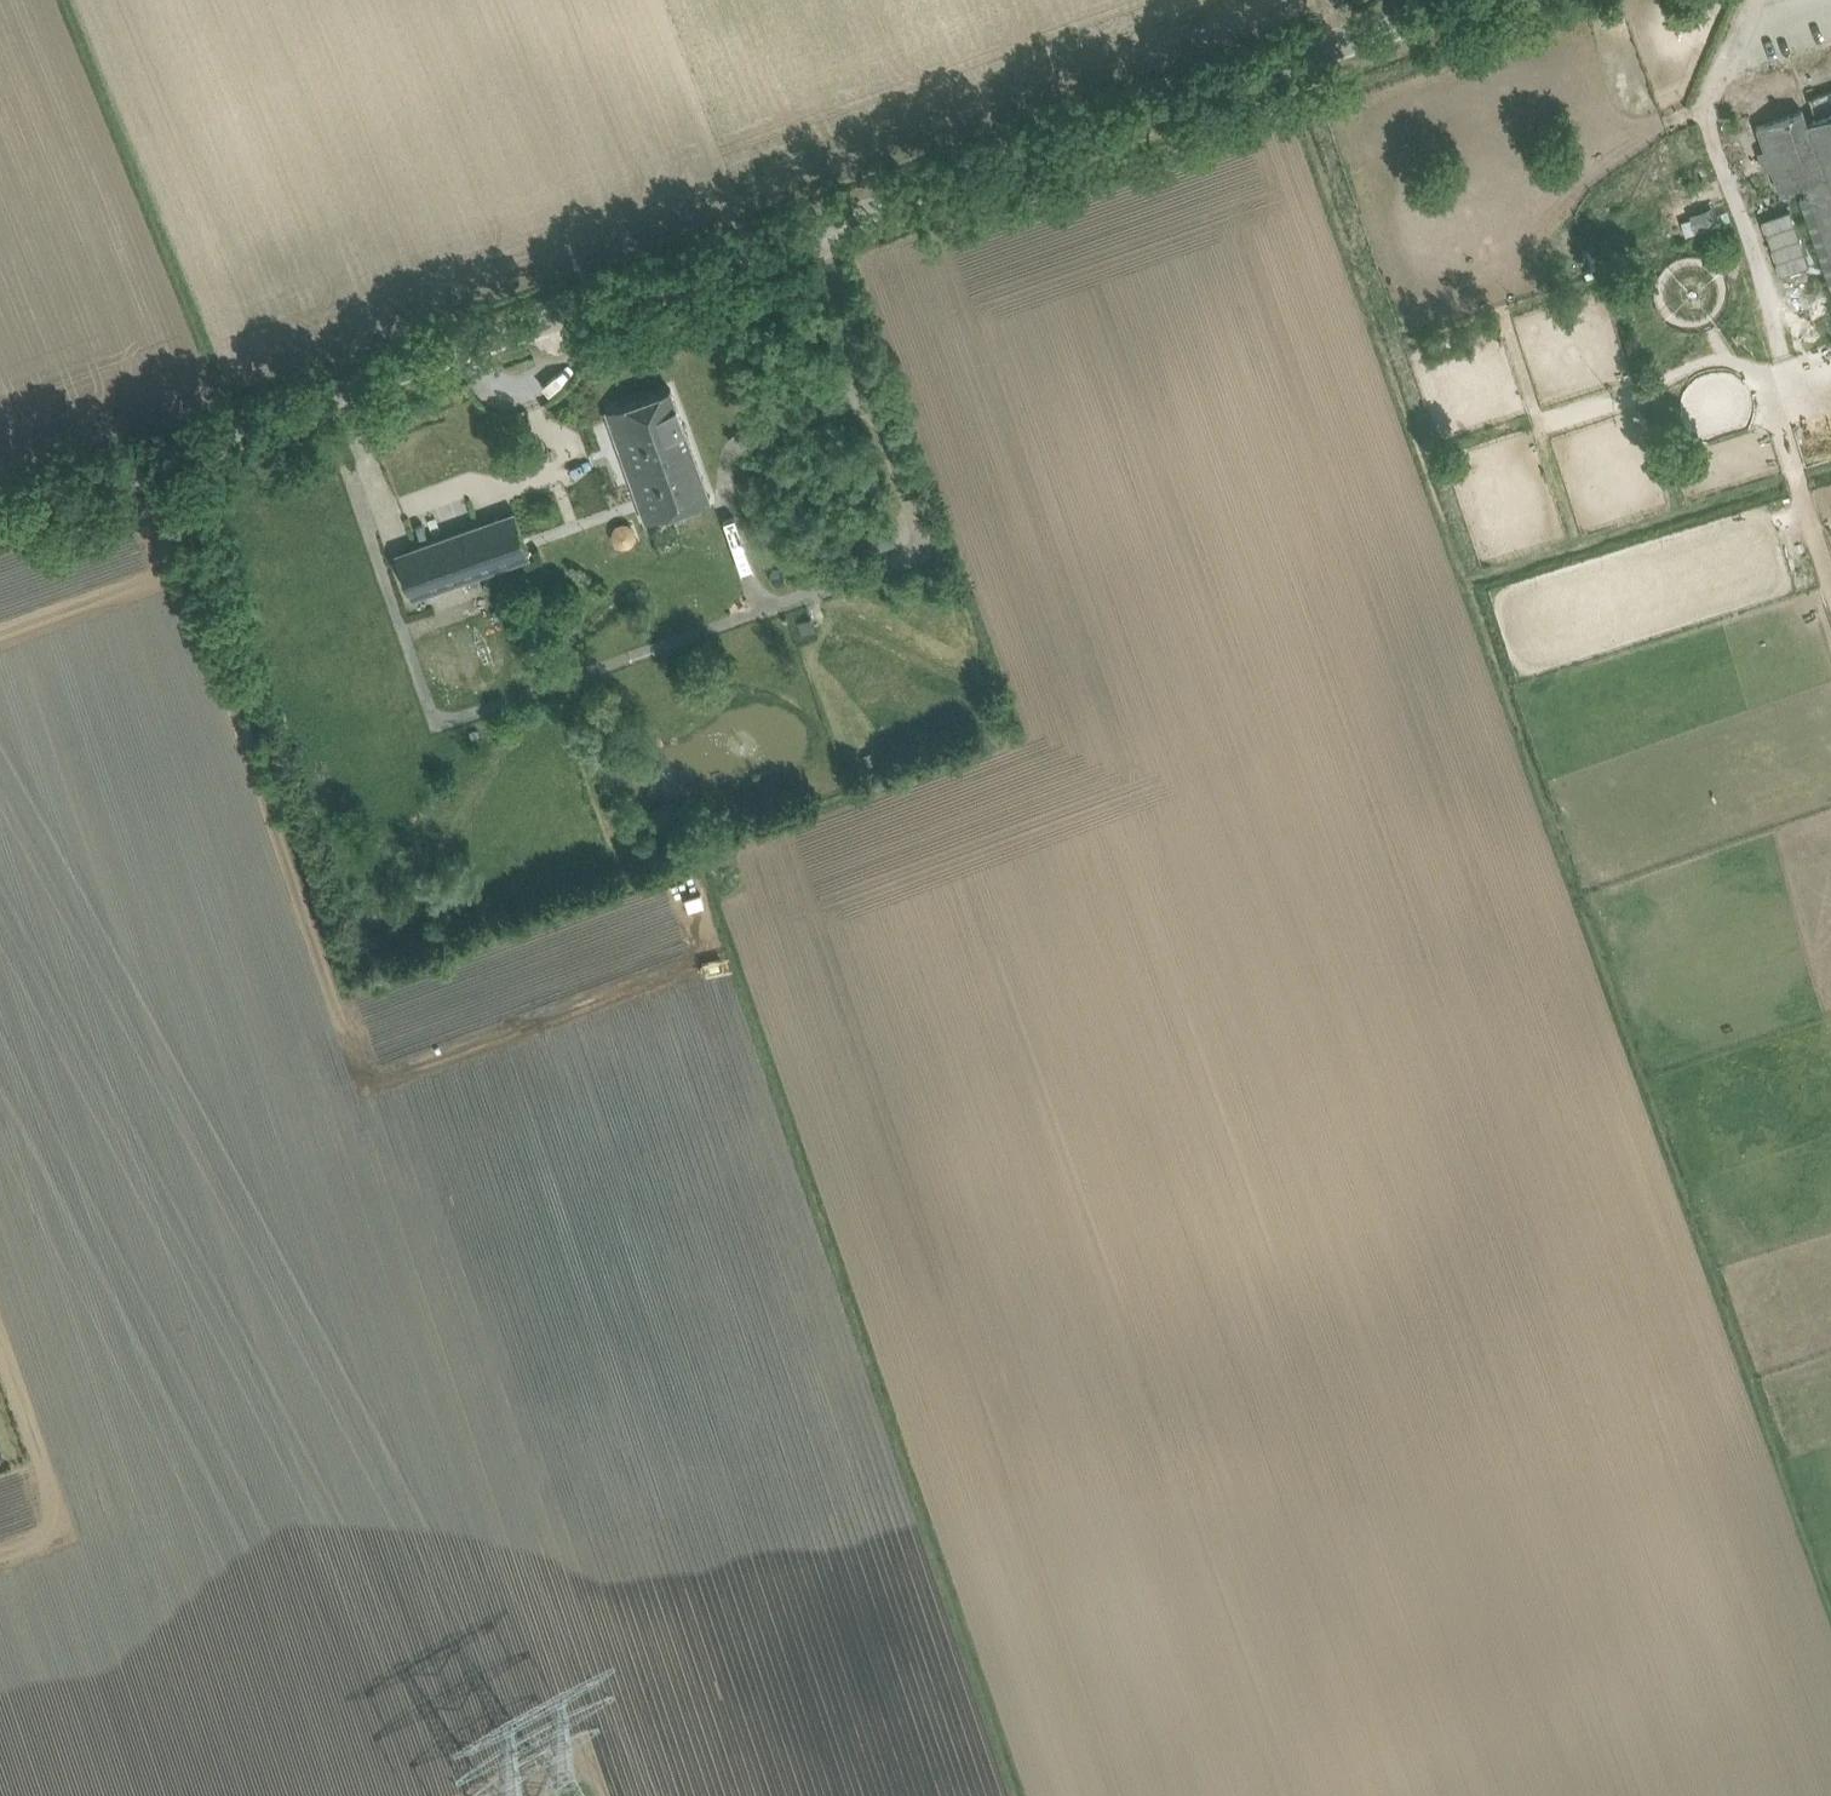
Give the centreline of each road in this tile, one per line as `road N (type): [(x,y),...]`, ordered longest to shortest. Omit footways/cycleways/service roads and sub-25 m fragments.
road 1 (unclassified): [(0,504),(765,229),(1441,0)]

